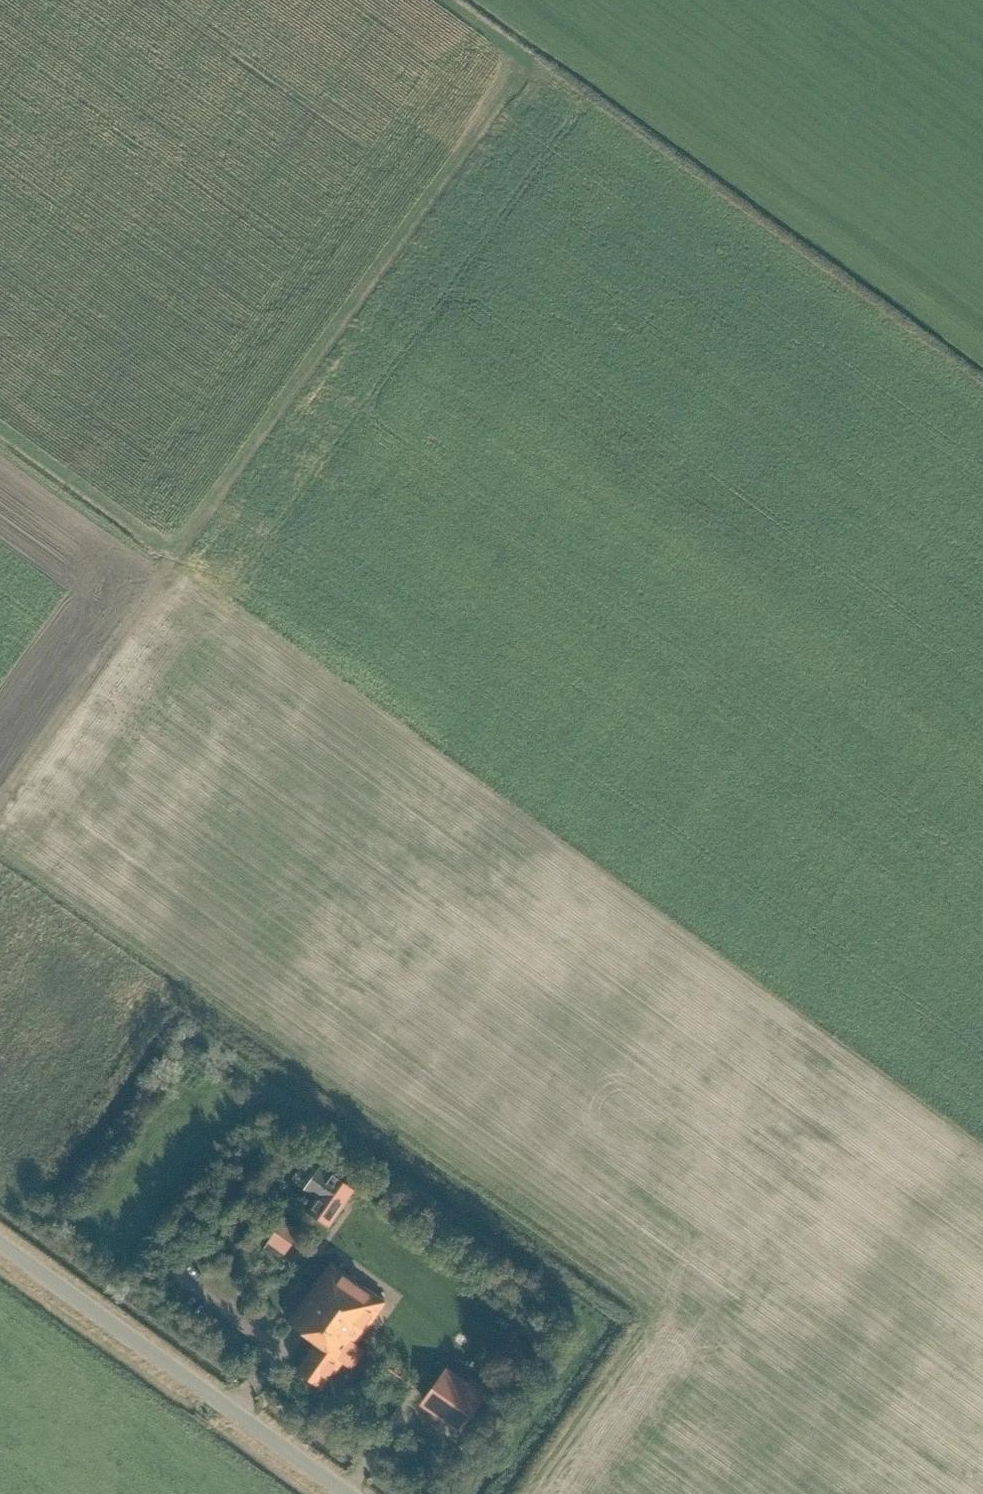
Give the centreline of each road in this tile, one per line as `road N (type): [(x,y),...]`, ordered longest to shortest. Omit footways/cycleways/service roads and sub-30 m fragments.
road 1 (tertiary): [(336,1493),(0,1251)]

